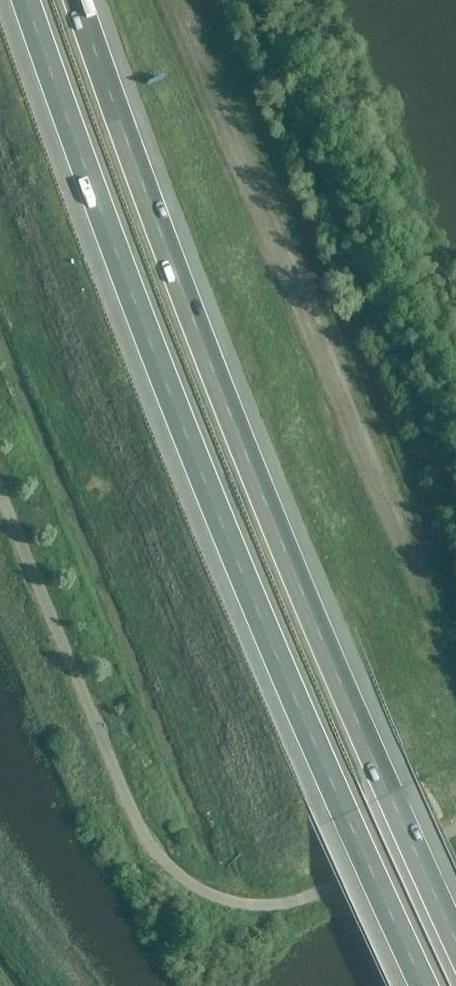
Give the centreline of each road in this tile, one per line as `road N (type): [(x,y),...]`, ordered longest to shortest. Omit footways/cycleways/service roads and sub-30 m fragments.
road 1 (motorway): [(26,0),(221,523),(424,985)]
road 2 (motorway): [(455,937),(232,414),(78,0)]

